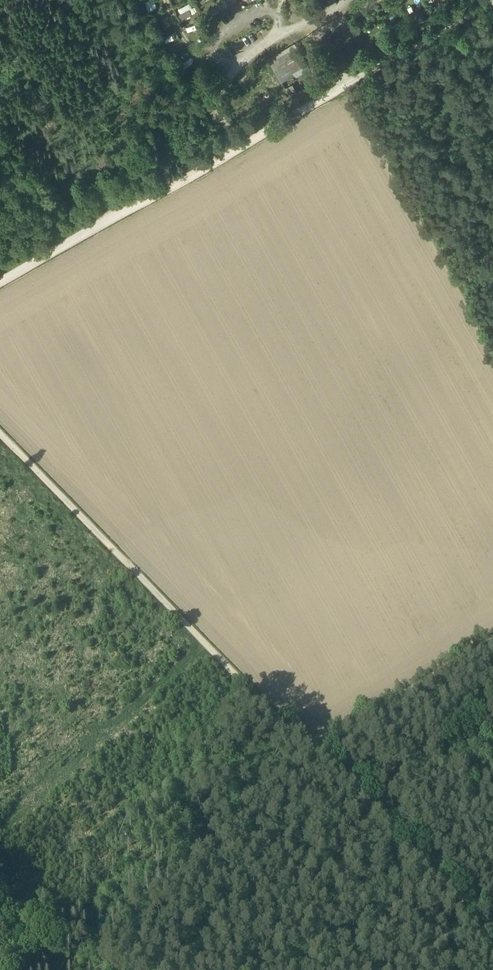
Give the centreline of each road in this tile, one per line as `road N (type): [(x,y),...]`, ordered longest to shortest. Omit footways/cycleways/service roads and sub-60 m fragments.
road 1 (unclassified): [(0,278),(492,3)]
road 2 (track): [(0,435),(313,753)]
road 3 (track): [(313,753),(492,934)]
road 4 (track): [(492,645),(313,753)]

